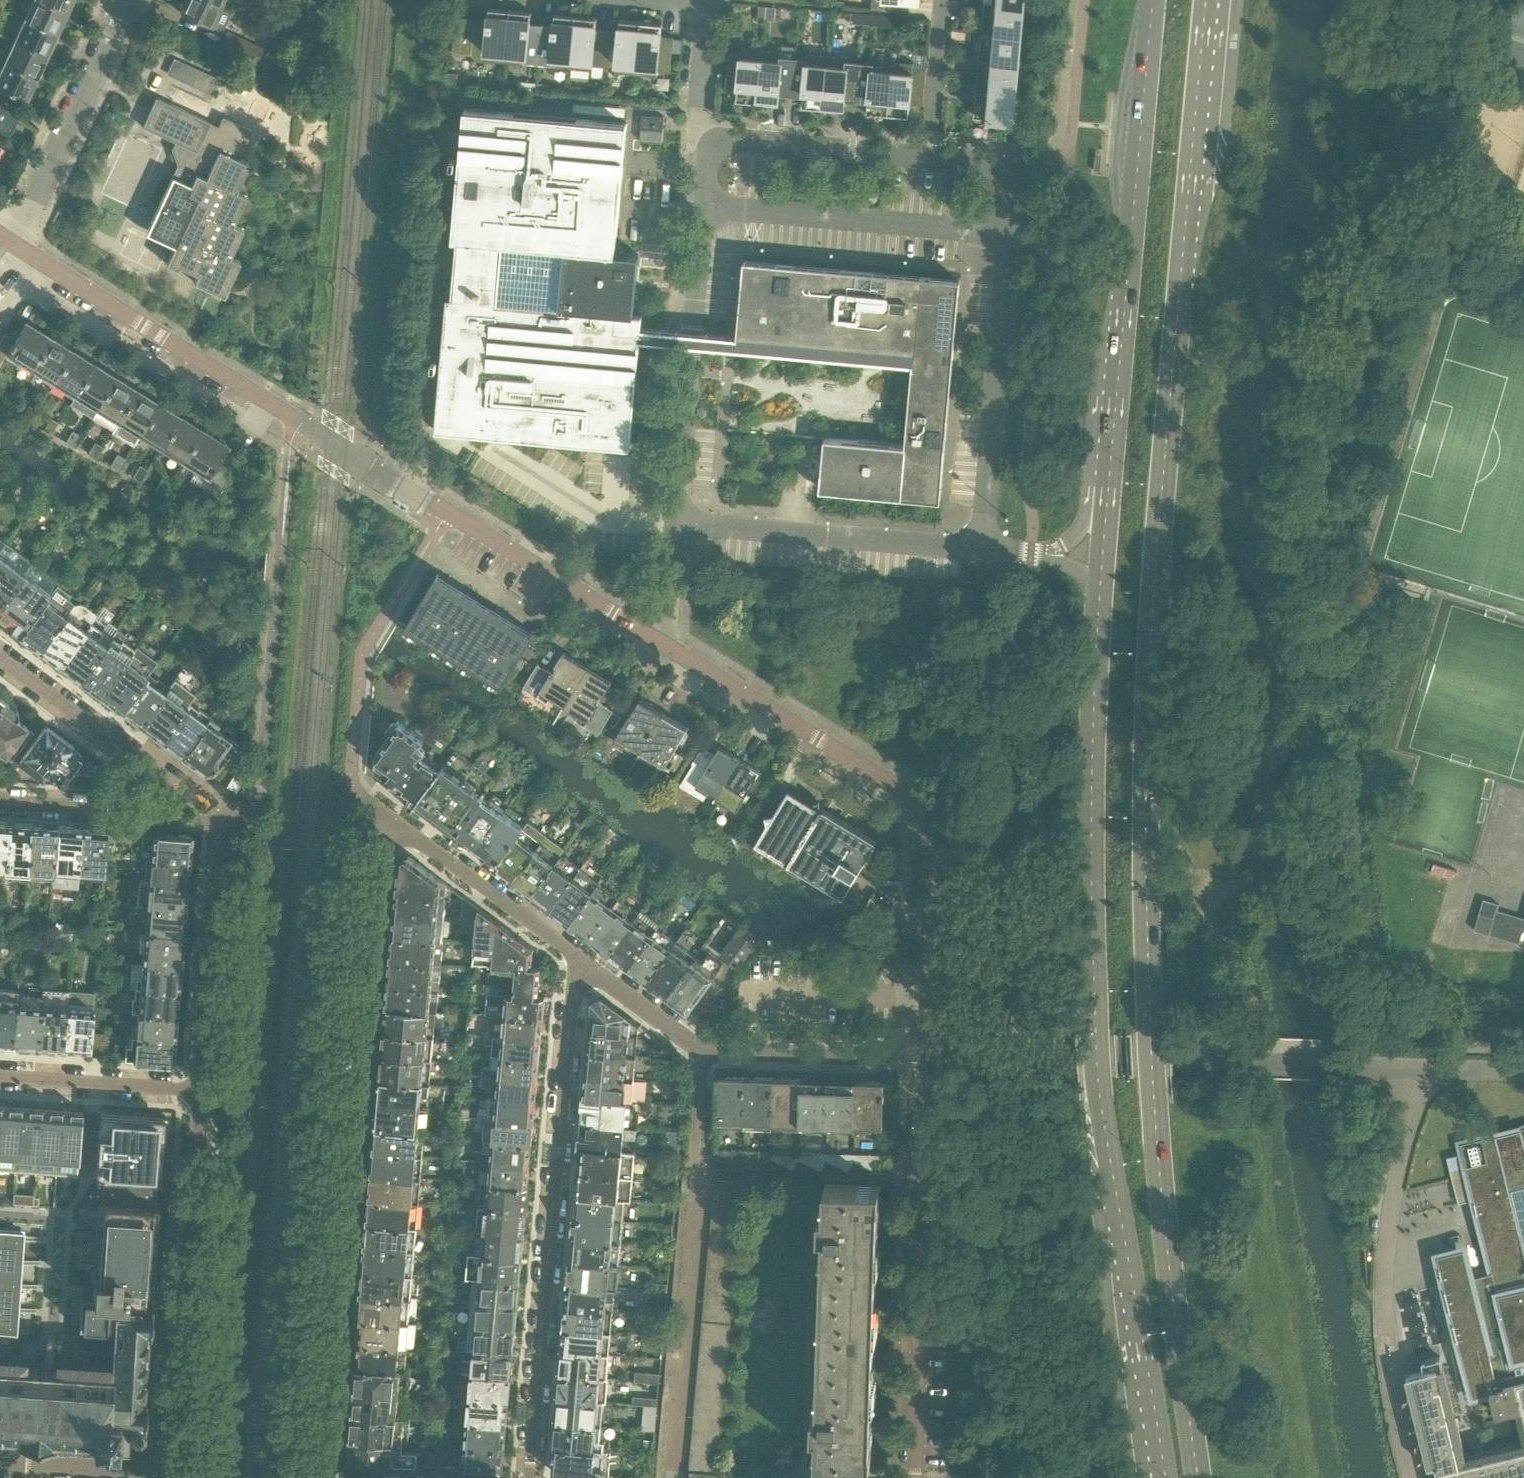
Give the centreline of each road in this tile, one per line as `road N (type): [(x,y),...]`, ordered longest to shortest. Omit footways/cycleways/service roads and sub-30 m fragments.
road 1 (primary): [(1202,1477),(1155,1102),(1146,733),(1173,394),(1217,0)]
road 2 (residential): [(327,1477),(382,852),(396,825),(589,966)]
road 3 (primary): [(1104,596),(1096,731),(1102,1100),(1166,1477)]
road 4 (residential): [(661,642),(12,243)]
road 5 (residential): [(927,1052),(928,817),(914,797),(661,642)]
road 6 (residential): [(0,1475),(17,1463),(150,1471),(168,1457),(200,1091)]
road 7 (residential): [(589,966),(574,990),(529,1477)]
road 8 (primary): [(1151,0),(1111,503)]
road 9 (unclassified): [(1336,1063),(927,1052)]
road 10 (residential): [(0,800),(152,811),(159,795),(154,774),(0,658)]
road 11 (residential): [(982,550),(1007,234)]
road 12 (residential): [(675,525),(982,550)]
road 13 (residential): [(677,1477),(701,1173)]
road 14 (residential): [(1007,234),(704,208)]
road 15 (residential): [(916,1477),(924,1177)]
road 16 (residential): [(200,1091),(226,823),(243,821)]
road 17 (residential): [(12,243),(123,0)]
road 18 (residential): [(675,525),(694,301)]
road 19 (residential): [(703,1052),(927,1052)]
road 20 (residential): [(924,1177),(701,1173)]
road 21 (residential): [(930,158),(710,141)]
road 22 (residential): [(0,1075),(200,1091)]
road 23 (unclassified): [(1336,1063),(1523,1071)]
road 24 (residential): [(930,158),(944,0)]
road 25 (residential): [(1007,234),(1014,166),(930,158)]
road 26 (residential): [(589,966),(703,1052)]
road 27 (residential): [(710,141),(700,112),(708,7)]
road 28 (residential): [(924,1177),(927,1052)]
road 29 (residential): [(701,1173),(703,1052)]

